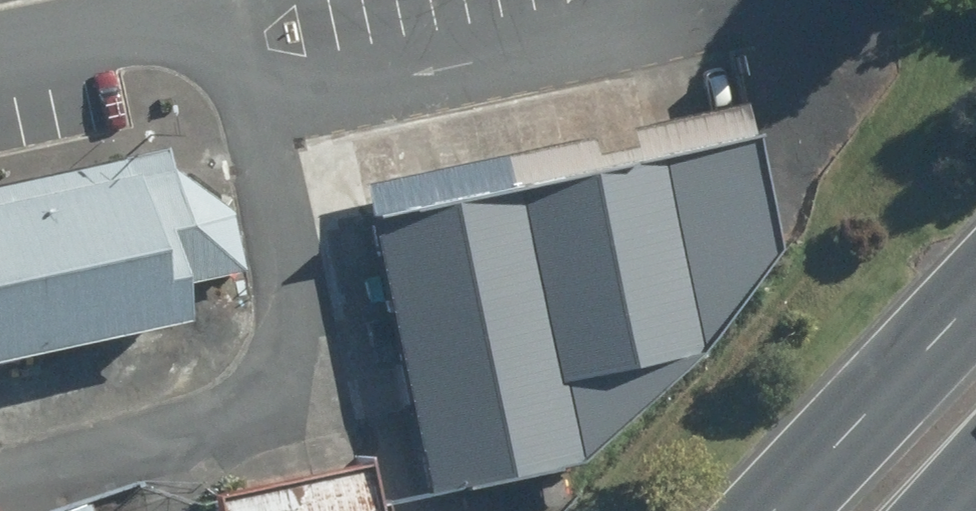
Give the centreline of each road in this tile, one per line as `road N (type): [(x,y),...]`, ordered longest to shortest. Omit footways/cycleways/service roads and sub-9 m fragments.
road 1 (residential): [(630,0),(613,31),(538,59),(340,96),(268,85),(153,16)]
road 2 (primary): [(772,510),(975,295)]
road 3 (residential): [(153,16),(0,48)]

